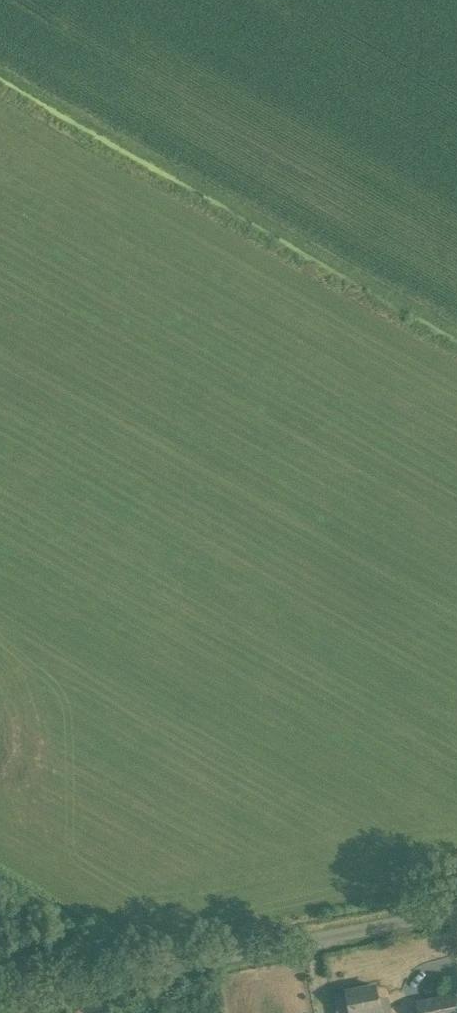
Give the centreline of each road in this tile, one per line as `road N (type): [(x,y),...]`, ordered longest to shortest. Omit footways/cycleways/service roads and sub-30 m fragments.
road 1 (unclassified): [(0,997),(456,908)]

